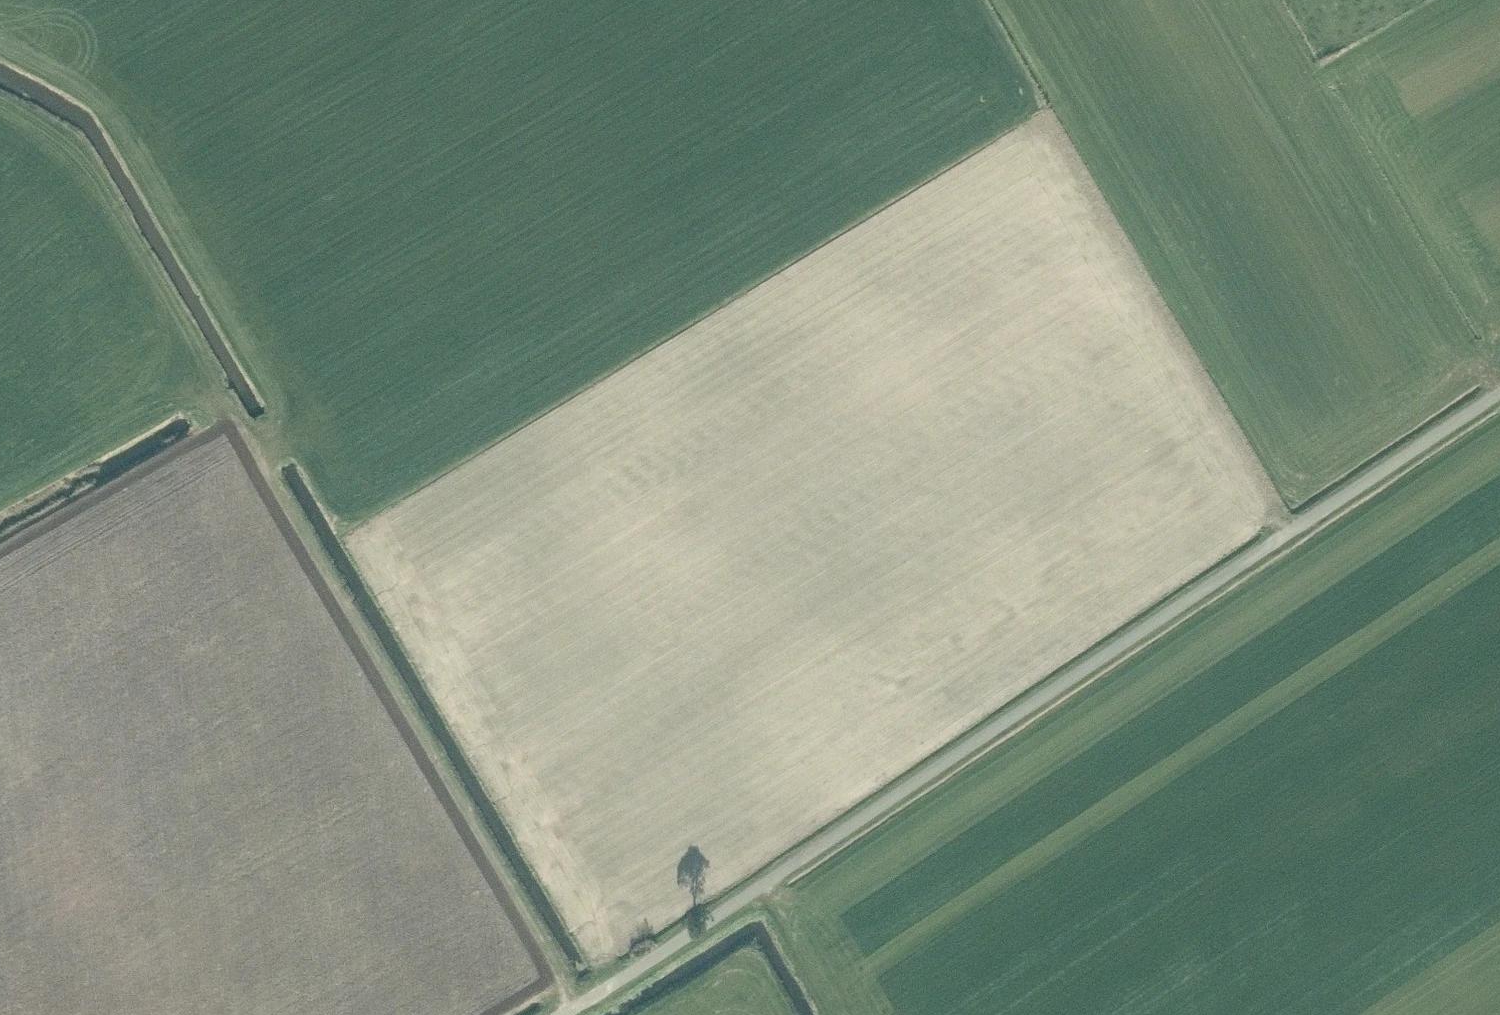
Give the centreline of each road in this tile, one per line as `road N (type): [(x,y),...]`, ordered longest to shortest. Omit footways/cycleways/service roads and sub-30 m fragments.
road 1 (unclassified): [(563,1014),(1499,390)]
road 2 (track): [(258,462),(581,1004)]
road 3 (track): [(209,397),(258,462),(292,414),(108,110),(0,42)]
road 4 (track): [(836,1014),(766,881)]

